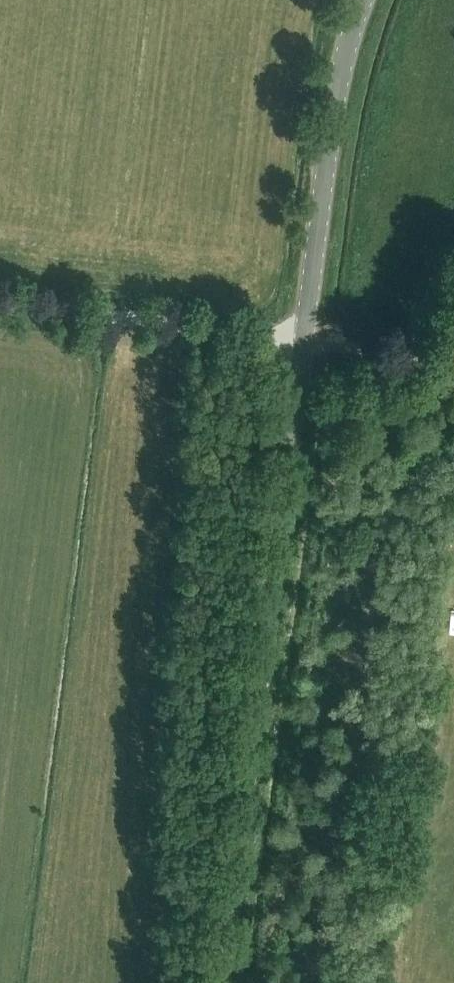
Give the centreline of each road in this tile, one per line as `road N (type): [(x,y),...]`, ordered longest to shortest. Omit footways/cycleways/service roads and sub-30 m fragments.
road 1 (unclassified): [(220,982),(341,77),(361,0)]
road 2 (track): [(313,982),(364,714),(381,520),(395,483),(418,456),(453,440)]

